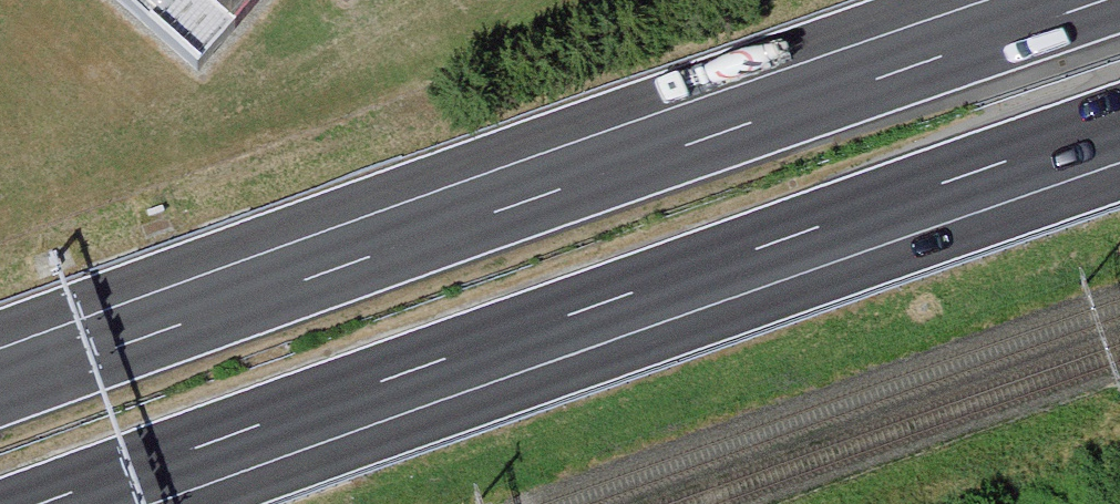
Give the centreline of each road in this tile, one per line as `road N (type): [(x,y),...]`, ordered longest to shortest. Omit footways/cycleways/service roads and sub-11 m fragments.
road 1 (motorway): [(1103,0),(0,388)]
road 2 (motorway): [(38,503),(1119,123)]

